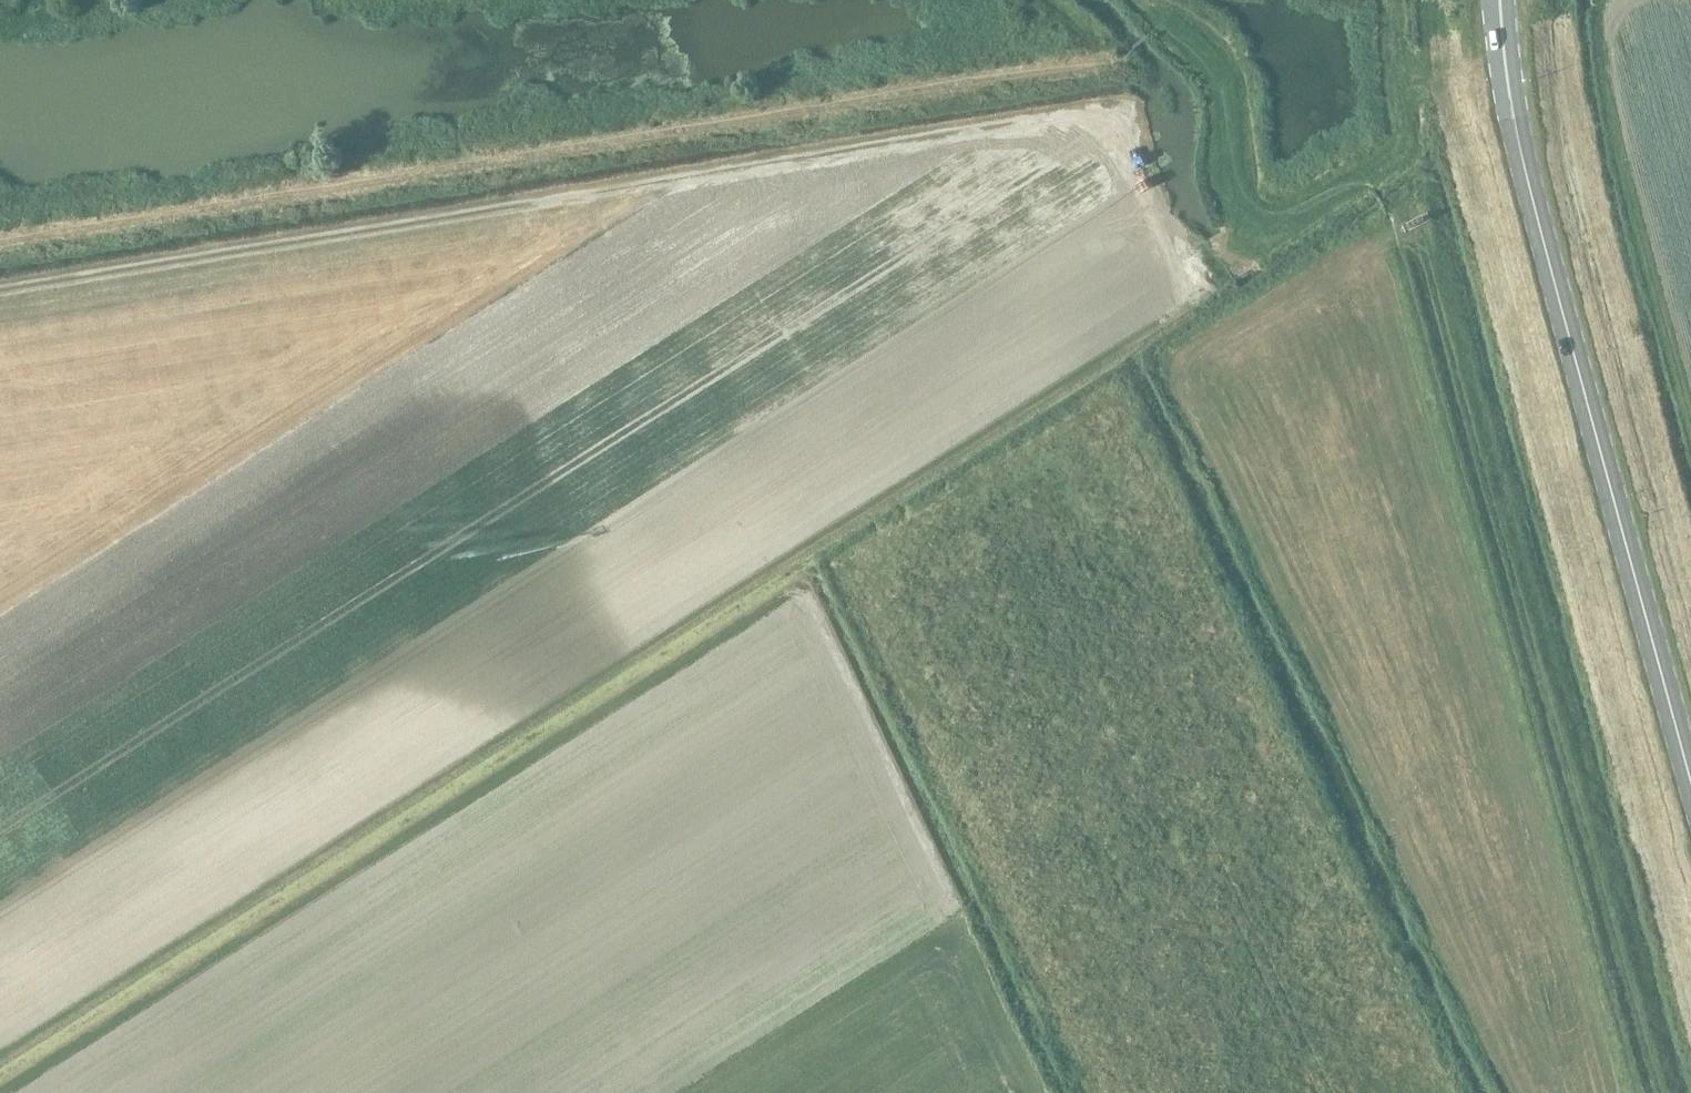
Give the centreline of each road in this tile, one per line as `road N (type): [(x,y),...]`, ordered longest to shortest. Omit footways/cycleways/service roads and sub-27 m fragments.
road 1 (track): [(0,241),(1109,62)]
road 2 (primary): [(1690,782),(1527,176),(1501,0)]

